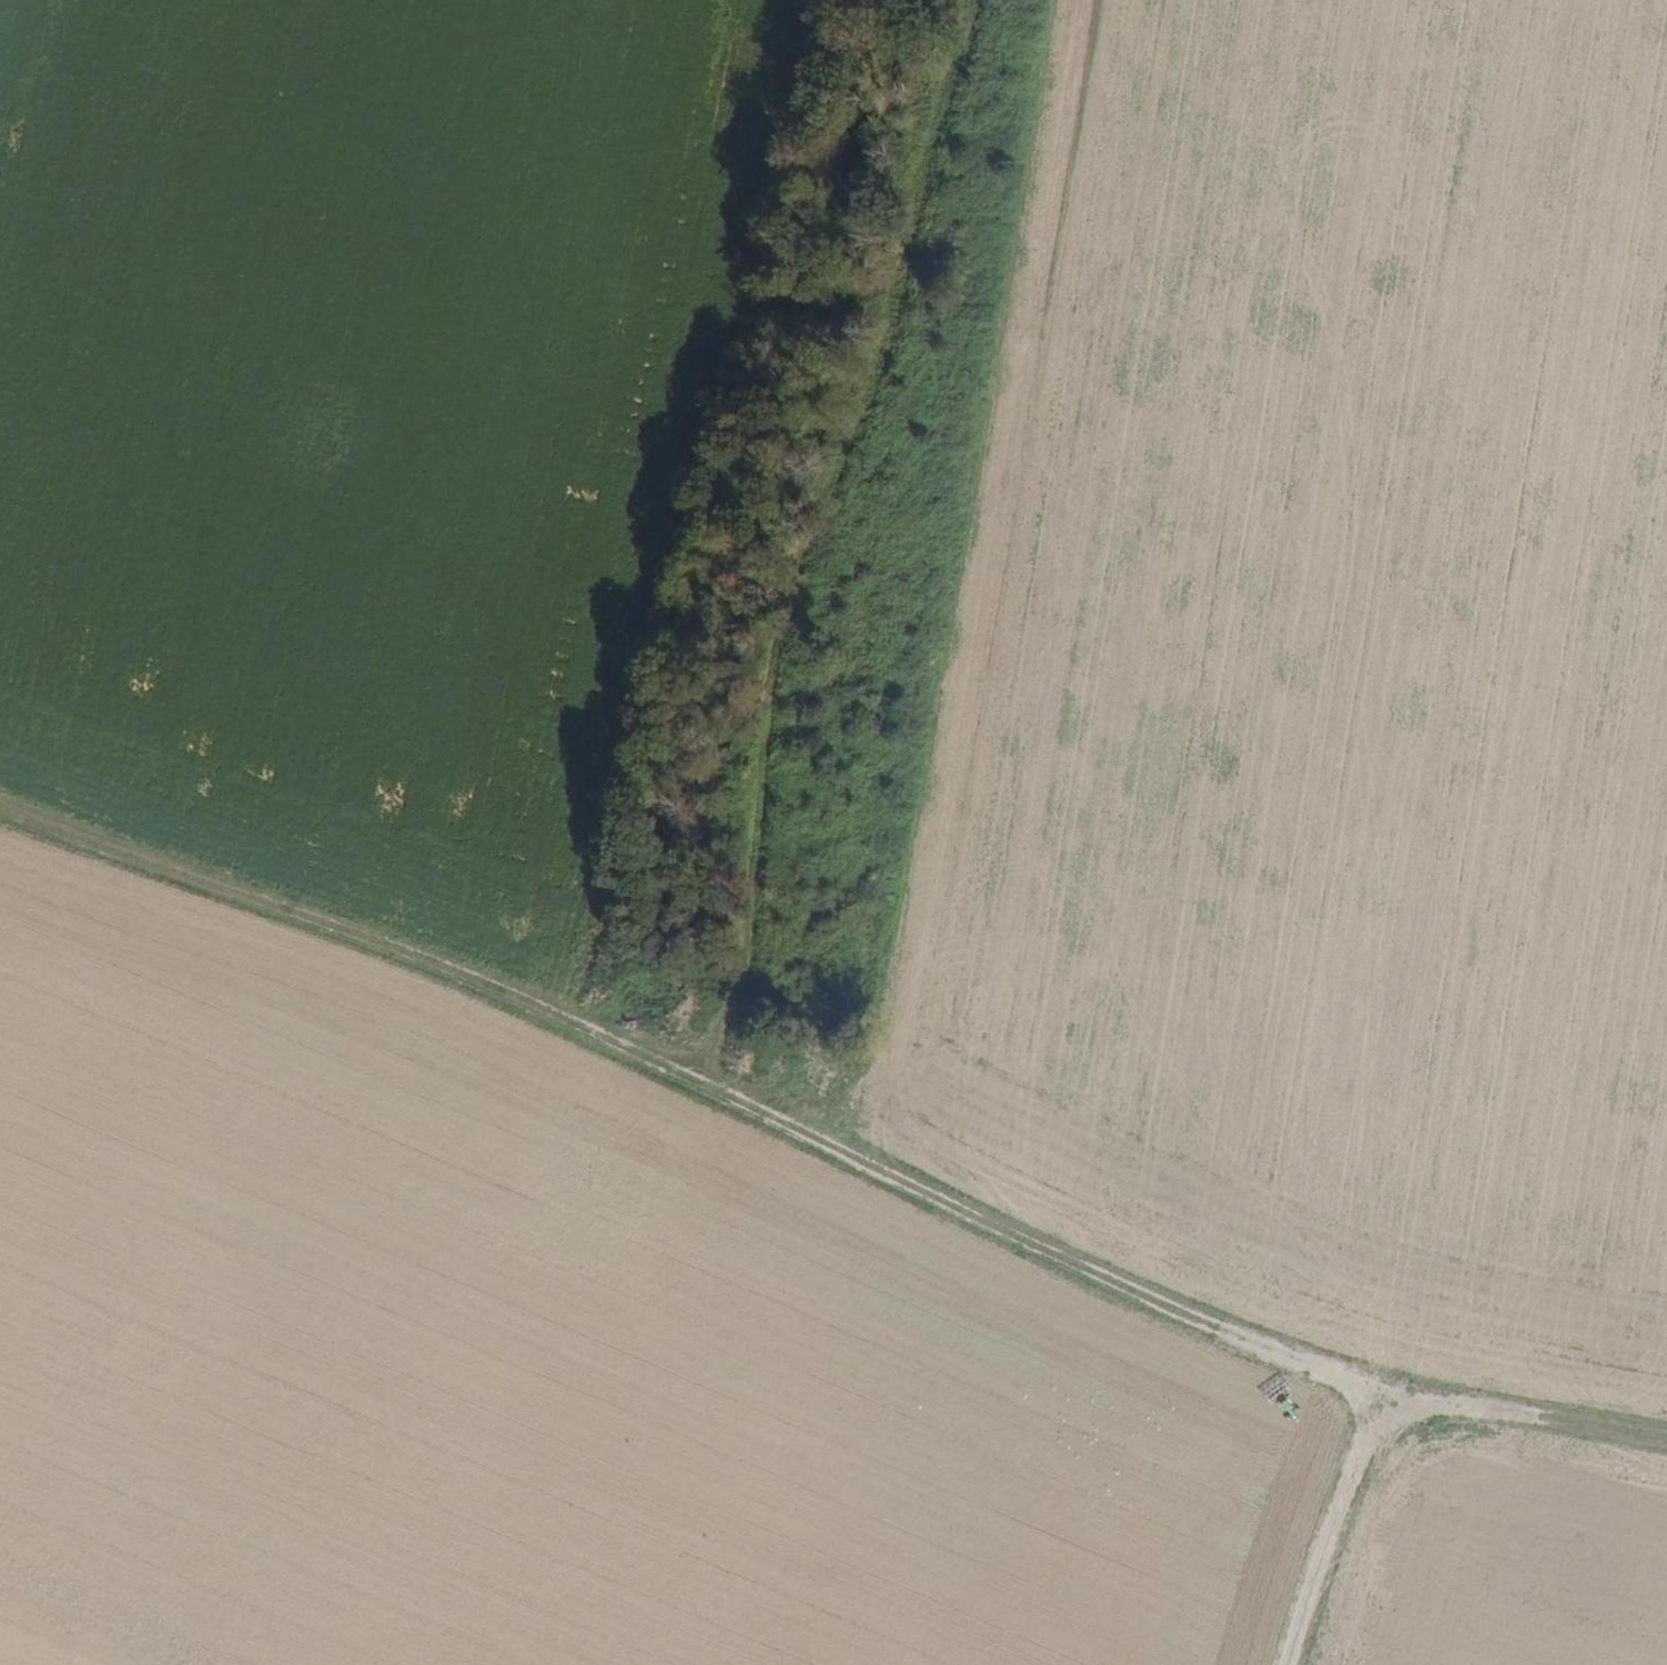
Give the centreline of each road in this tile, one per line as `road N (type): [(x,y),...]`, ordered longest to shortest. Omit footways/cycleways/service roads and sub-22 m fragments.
road 1 (track): [(1387,1396),(1025,1256),(525,1023),(0,805)]
road 2 (track): [(1666,1449),(1387,1396),(1296,1664)]

